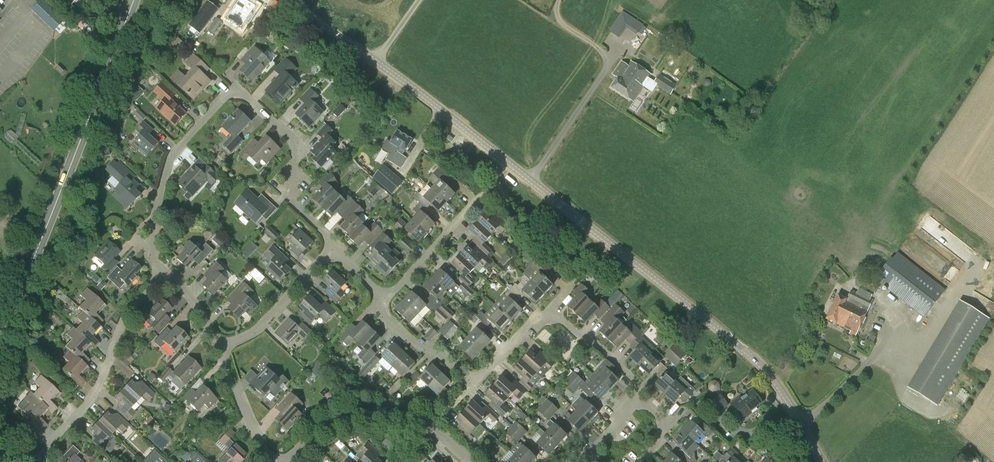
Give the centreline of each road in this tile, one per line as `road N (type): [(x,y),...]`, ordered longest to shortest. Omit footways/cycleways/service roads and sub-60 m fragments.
road 1 (residential): [(823,461),(778,387),(745,351),(411,87),(286,0)]
road 2 (residential): [(328,234),(294,199),(285,128),(234,89),(173,152),(158,190),(154,274)]
road 3 (primary): [(0,339),(134,0)]
road 4 (residential): [(42,461),(52,431),(86,395),(131,299),(154,274)]
road 5 (tertiary): [(471,461),(413,419),(376,414),(334,425),(281,461)]
road 6 (residential): [(637,394),(624,368),(554,315),(517,332),(478,375)]
road 7 (residential): [(218,347),(257,324),(322,255),(328,234)]
road 8 (residential): [(478,375),(451,351),(416,347),(383,309),(396,289)]
road 9 (residential): [(218,347),(273,461)]

